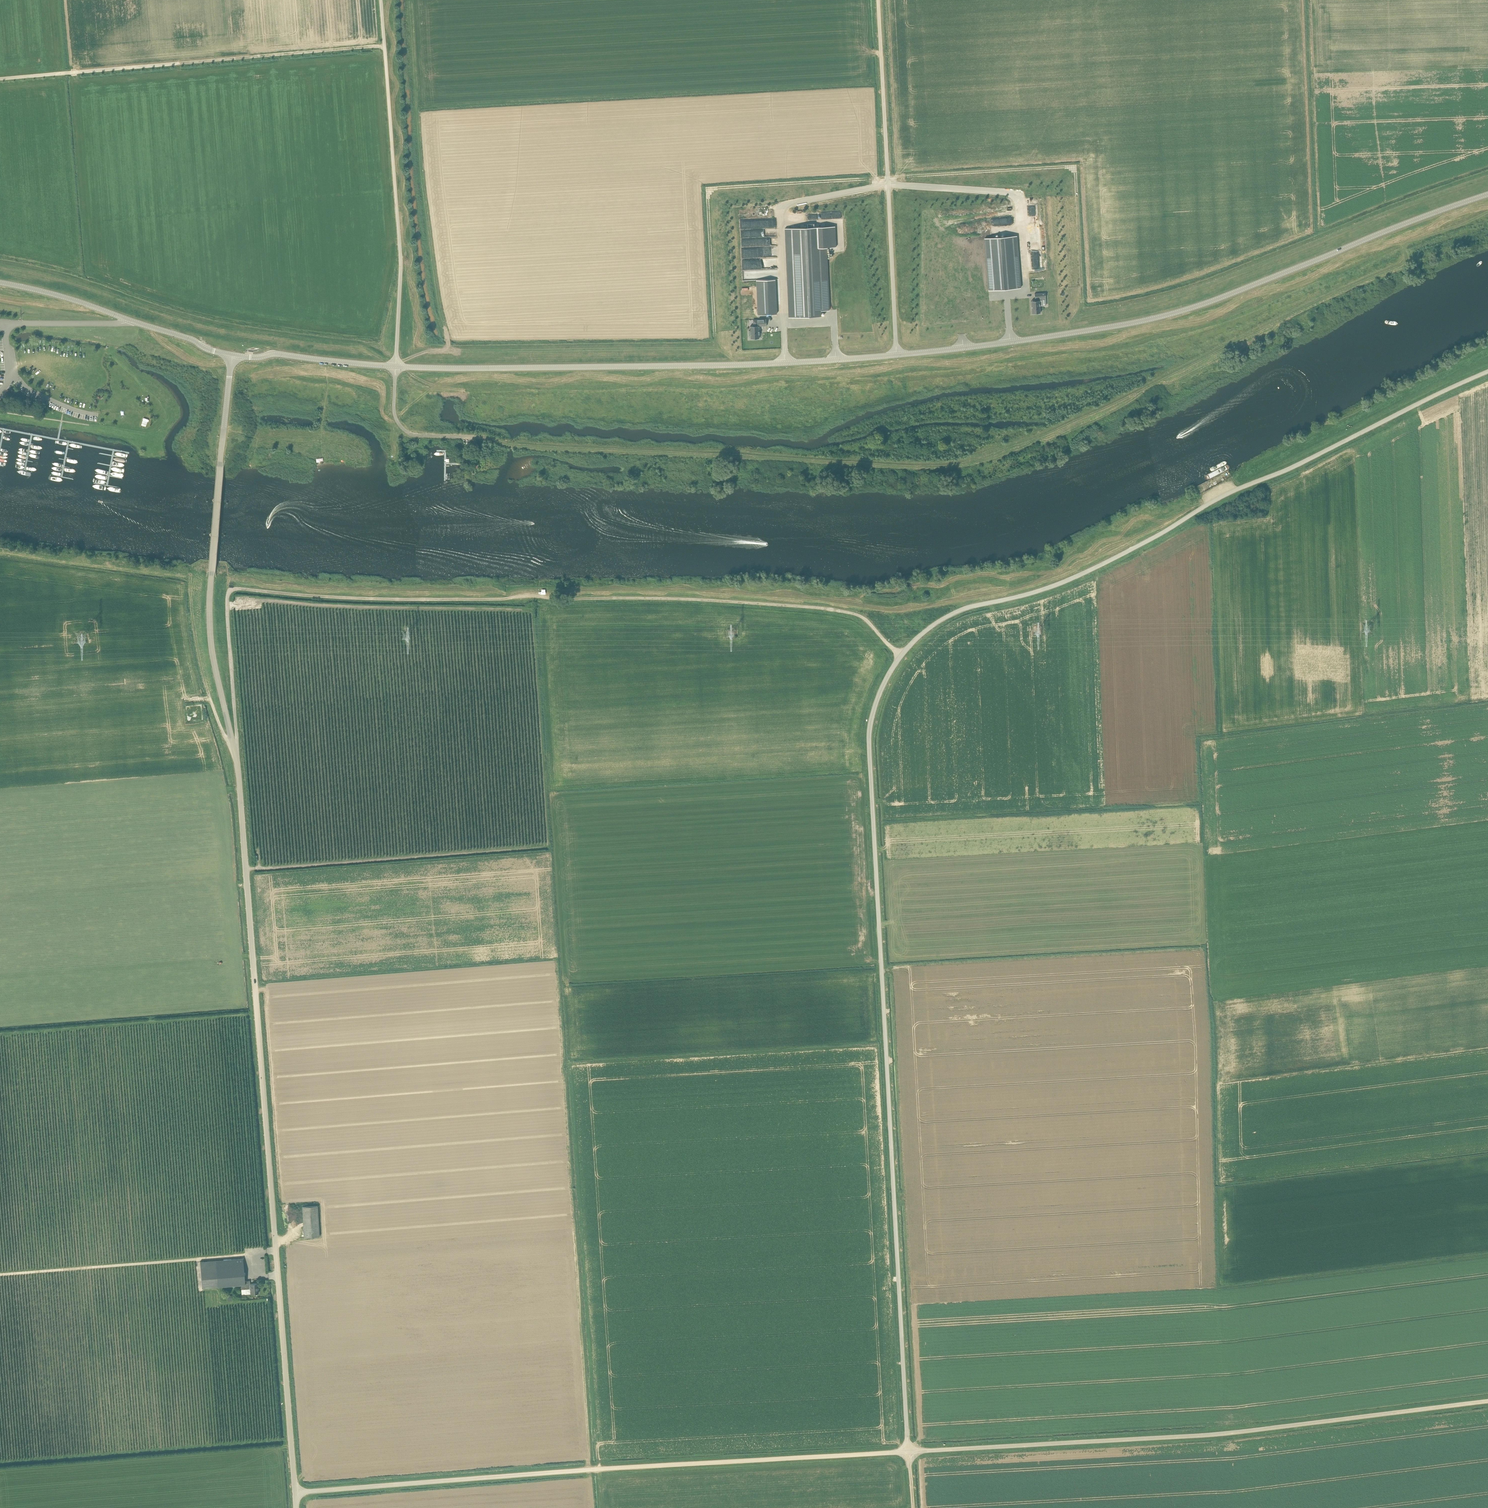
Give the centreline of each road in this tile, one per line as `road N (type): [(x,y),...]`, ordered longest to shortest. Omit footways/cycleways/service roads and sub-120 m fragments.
road 1 (unclassified): [(295,1493),(238,757),(209,642),(232,355)]
road 2 (track): [(238,757),(227,611),(233,590),(821,608),(864,619),(901,656)]
road 3 (unclassified): [(908,1451),(869,744),(875,707),(901,656)]
road 4 (unclassified): [(1487,372),(1210,504),(1070,580),(957,612),(901,656)]
road 5 (unclassified): [(896,355),(1158,317),(1487,195)]
road 6 (unclassified): [(295,1493),(908,1451)]
road 7 (unclassified): [(908,1451),(1227,1434),(1487,1401)]
road 8 (track): [(410,0),(421,172),(448,346),(396,366),(394,414),(415,435),(490,438)]
road 9 (unclassified): [(896,355),(690,366),(396,366)]
road 10 (unclassified): [(381,0),(401,274),(396,366)]
road 11 (unclassified): [(896,355),(879,0)]
road 12 (unclassified): [(232,355),(0,283)]
road 13 (unclassified): [(396,366),(232,355)]

